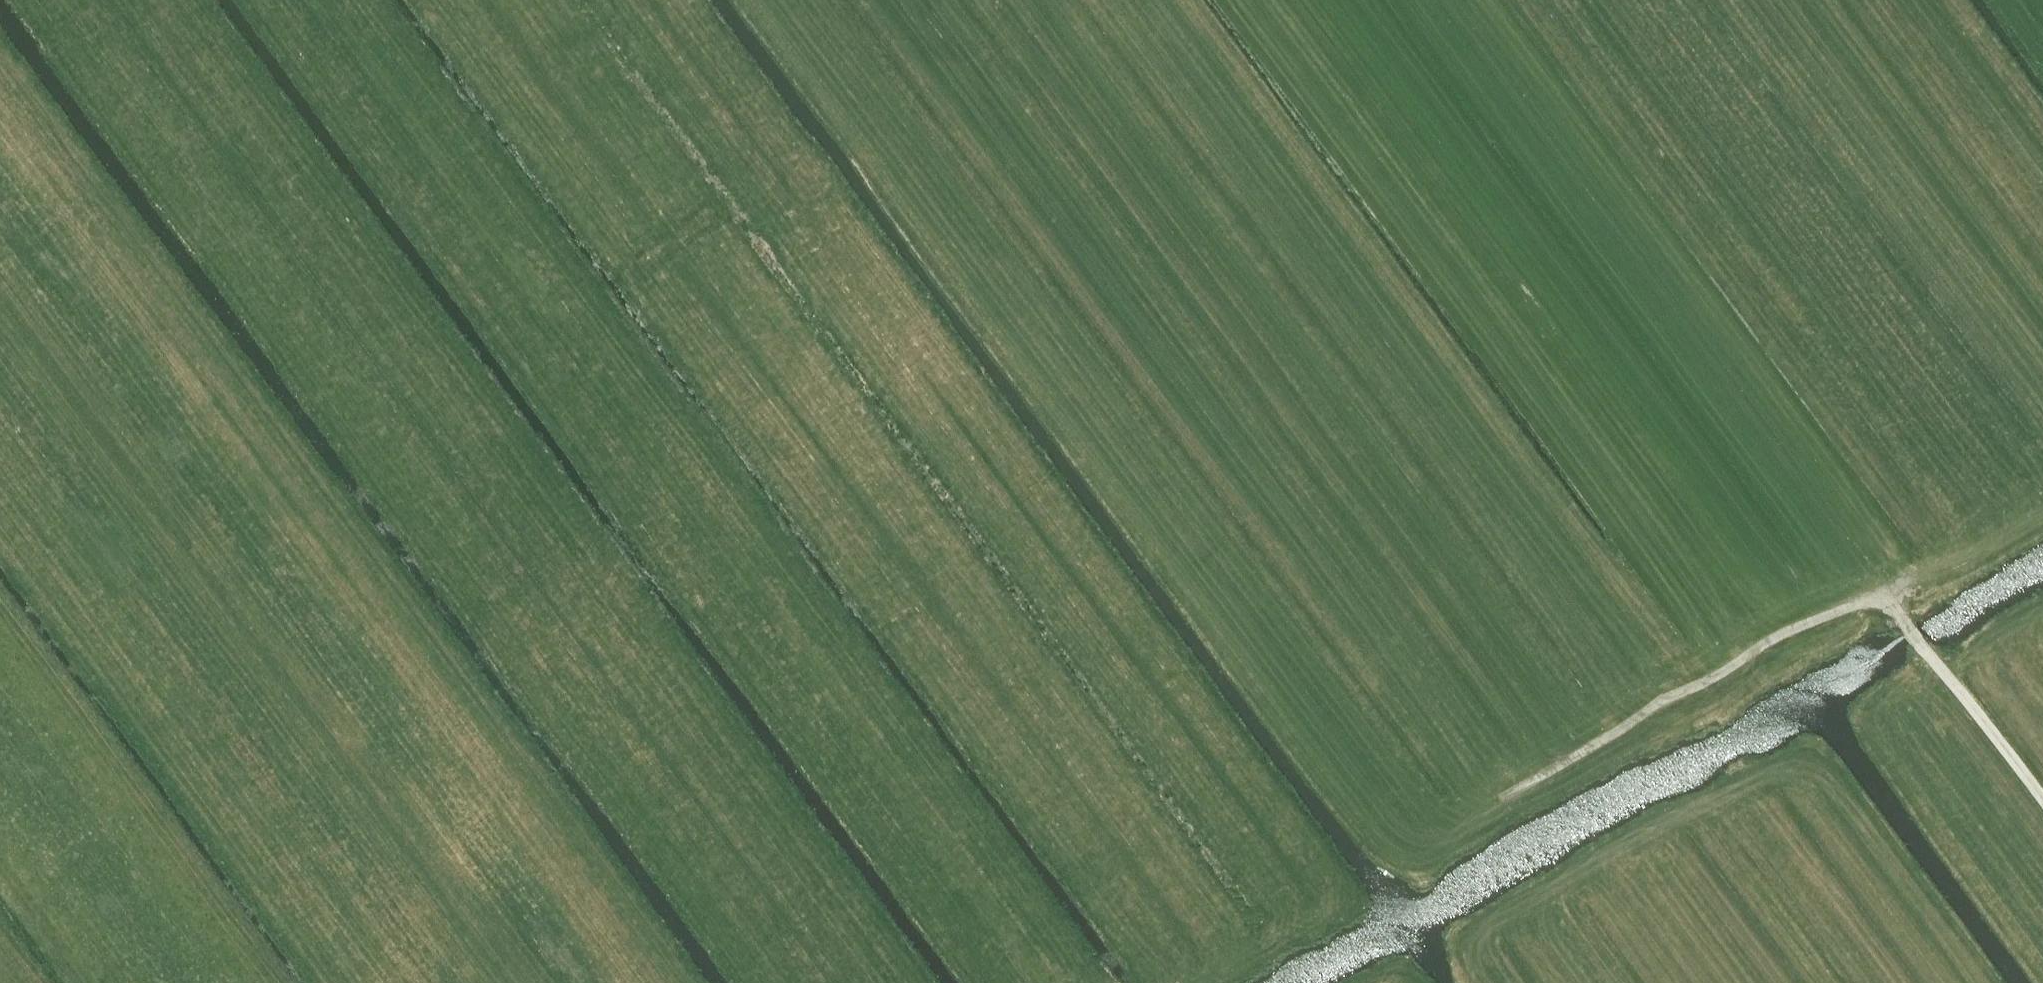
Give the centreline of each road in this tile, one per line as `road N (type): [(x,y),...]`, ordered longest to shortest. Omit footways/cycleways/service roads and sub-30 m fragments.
road 1 (track): [(1922,644),(1893,607),(1878,601),(1825,609),(1783,625),(1490,797)]
road 2 (track): [(1922,644),(2042,800)]

